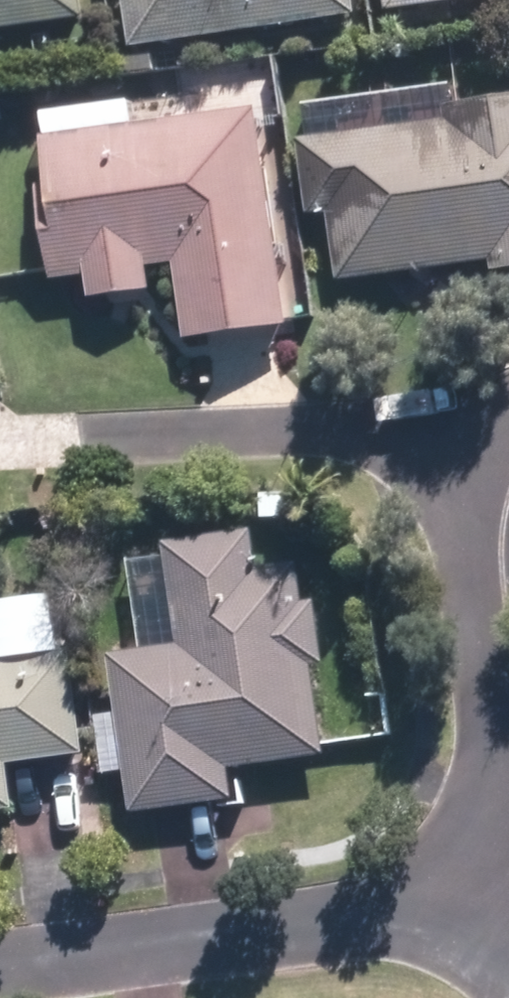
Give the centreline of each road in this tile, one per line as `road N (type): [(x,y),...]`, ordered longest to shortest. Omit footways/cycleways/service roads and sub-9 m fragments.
road 1 (residential): [(0,965),(508,892)]
road 2 (residential): [(449,418),(508,831)]
road 3 (residential): [(449,418),(104,439)]

